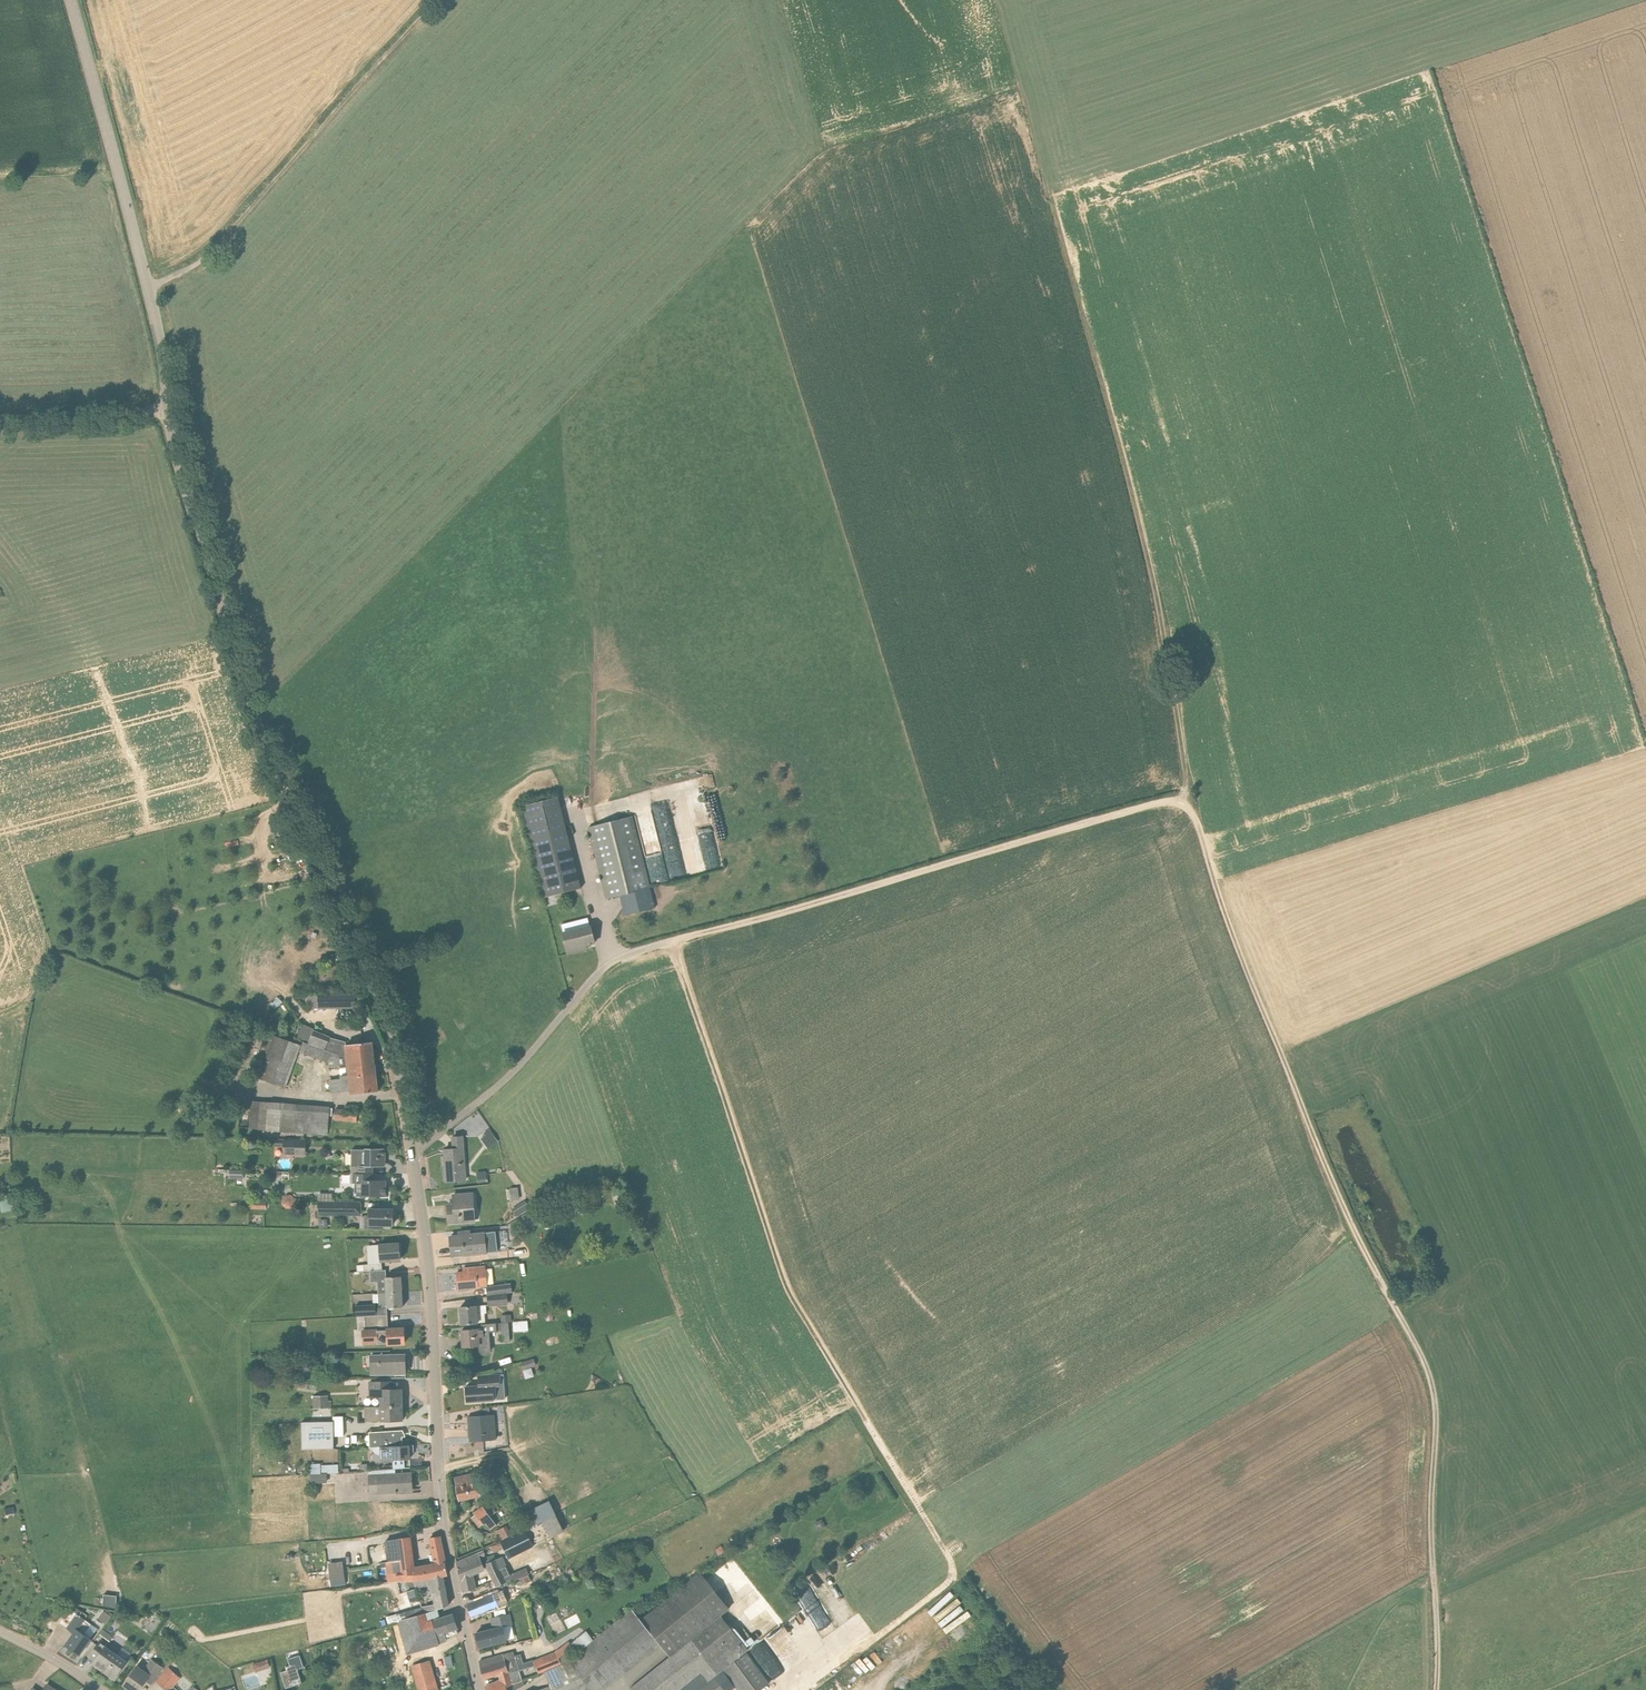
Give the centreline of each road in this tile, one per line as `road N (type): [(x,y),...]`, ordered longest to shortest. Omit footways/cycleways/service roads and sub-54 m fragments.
road 1 (tertiary): [(478,1689),(442,1508),(430,1282),(396,1056),(332,888),(274,771),(236,657),(173,443),(156,323),(71,0)]
road 2 (track): [(1186,798),(1328,1172),(1432,1383),(1436,1689)]
road 3 (track): [(1186,798),(1157,602),(1054,199)]
road 4 (track): [(671,940),(1186,798)]
road 5 (track): [(147,288),(214,249),(437,0)]
road 6 (track): [(0,418),(168,409)]

